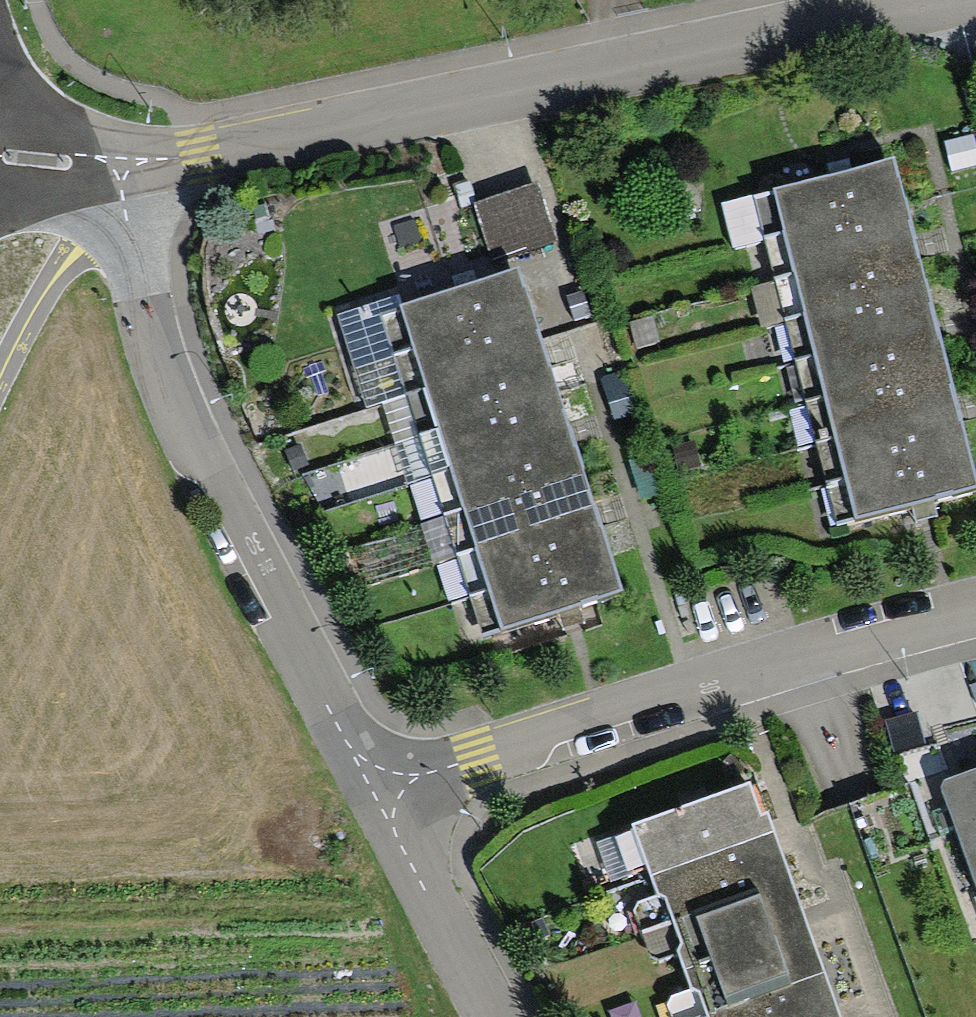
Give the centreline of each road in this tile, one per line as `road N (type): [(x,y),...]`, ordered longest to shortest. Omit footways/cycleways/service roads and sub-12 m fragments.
road 1 (residential): [(93,174),(940,0)]
road 2 (residential): [(93,174),(162,367),(375,799)]
road 3 (residential): [(375,799),(879,641),(975,622)]
road 4 (residential): [(375,799),(489,1016)]

